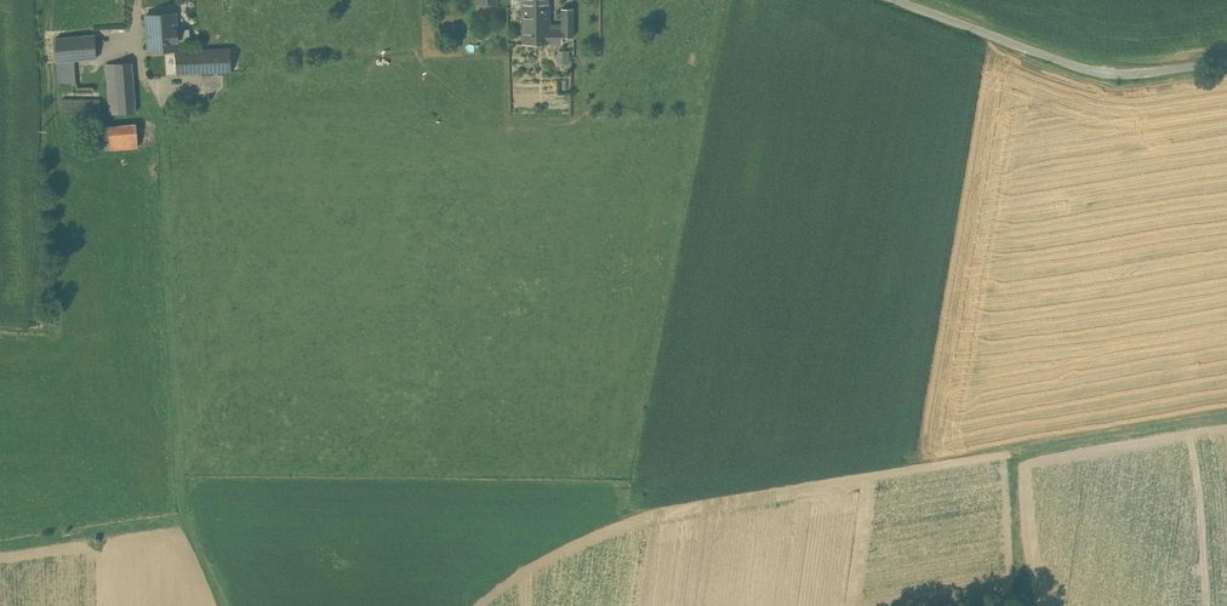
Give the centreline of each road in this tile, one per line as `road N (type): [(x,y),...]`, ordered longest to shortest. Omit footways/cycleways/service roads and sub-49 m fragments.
road 1 (track): [(222,605),(182,511),(163,148)]
road 2 (unclassified): [(883,0),(1046,60),(1129,76),(1226,62)]

